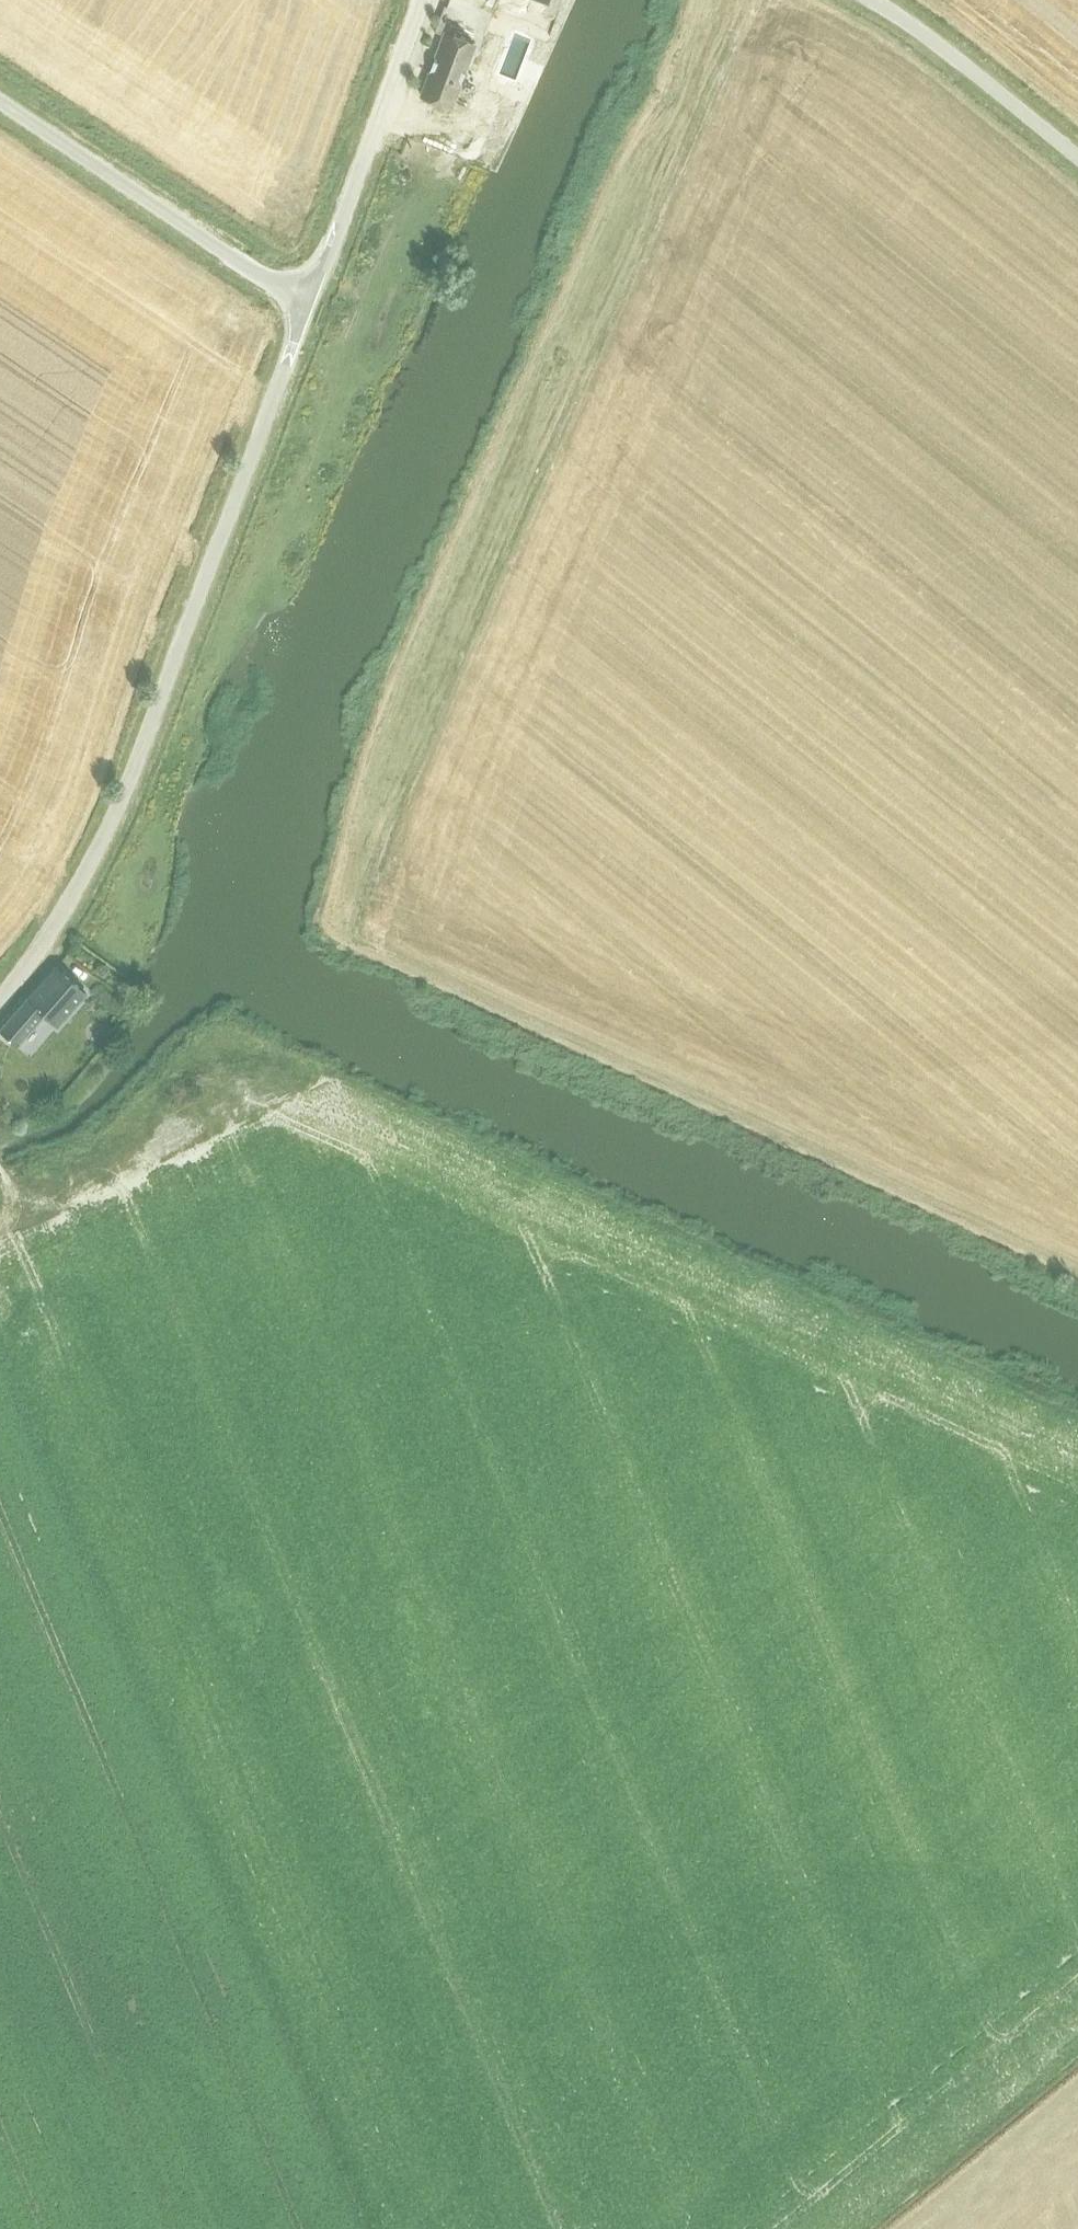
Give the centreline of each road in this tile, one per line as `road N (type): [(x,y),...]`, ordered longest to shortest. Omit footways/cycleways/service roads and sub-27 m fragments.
road 1 (unclassified): [(0,1000),(58,919),(114,810),(311,297)]
road 2 (unclassified): [(311,297),(238,264),(0,101)]
road 3 (unclassified): [(311,297),(424,0)]
road 4 (unclassified): [(1077,158),(870,0)]

